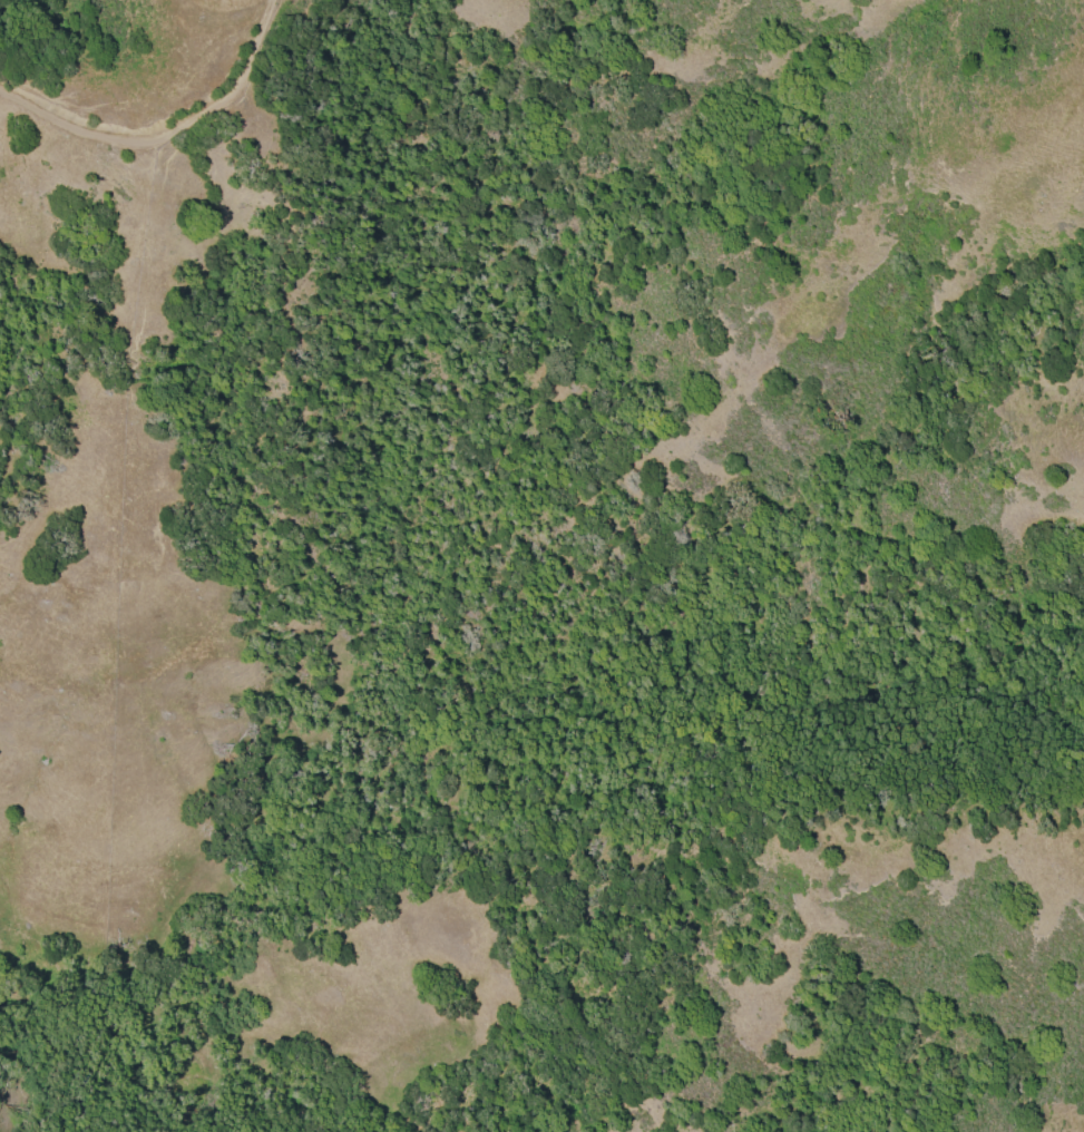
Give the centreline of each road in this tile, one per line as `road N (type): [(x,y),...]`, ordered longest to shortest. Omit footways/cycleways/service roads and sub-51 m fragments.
road 1 (residential): [(273,0),(232,90),(173,131),(110,136),(0,88)]

